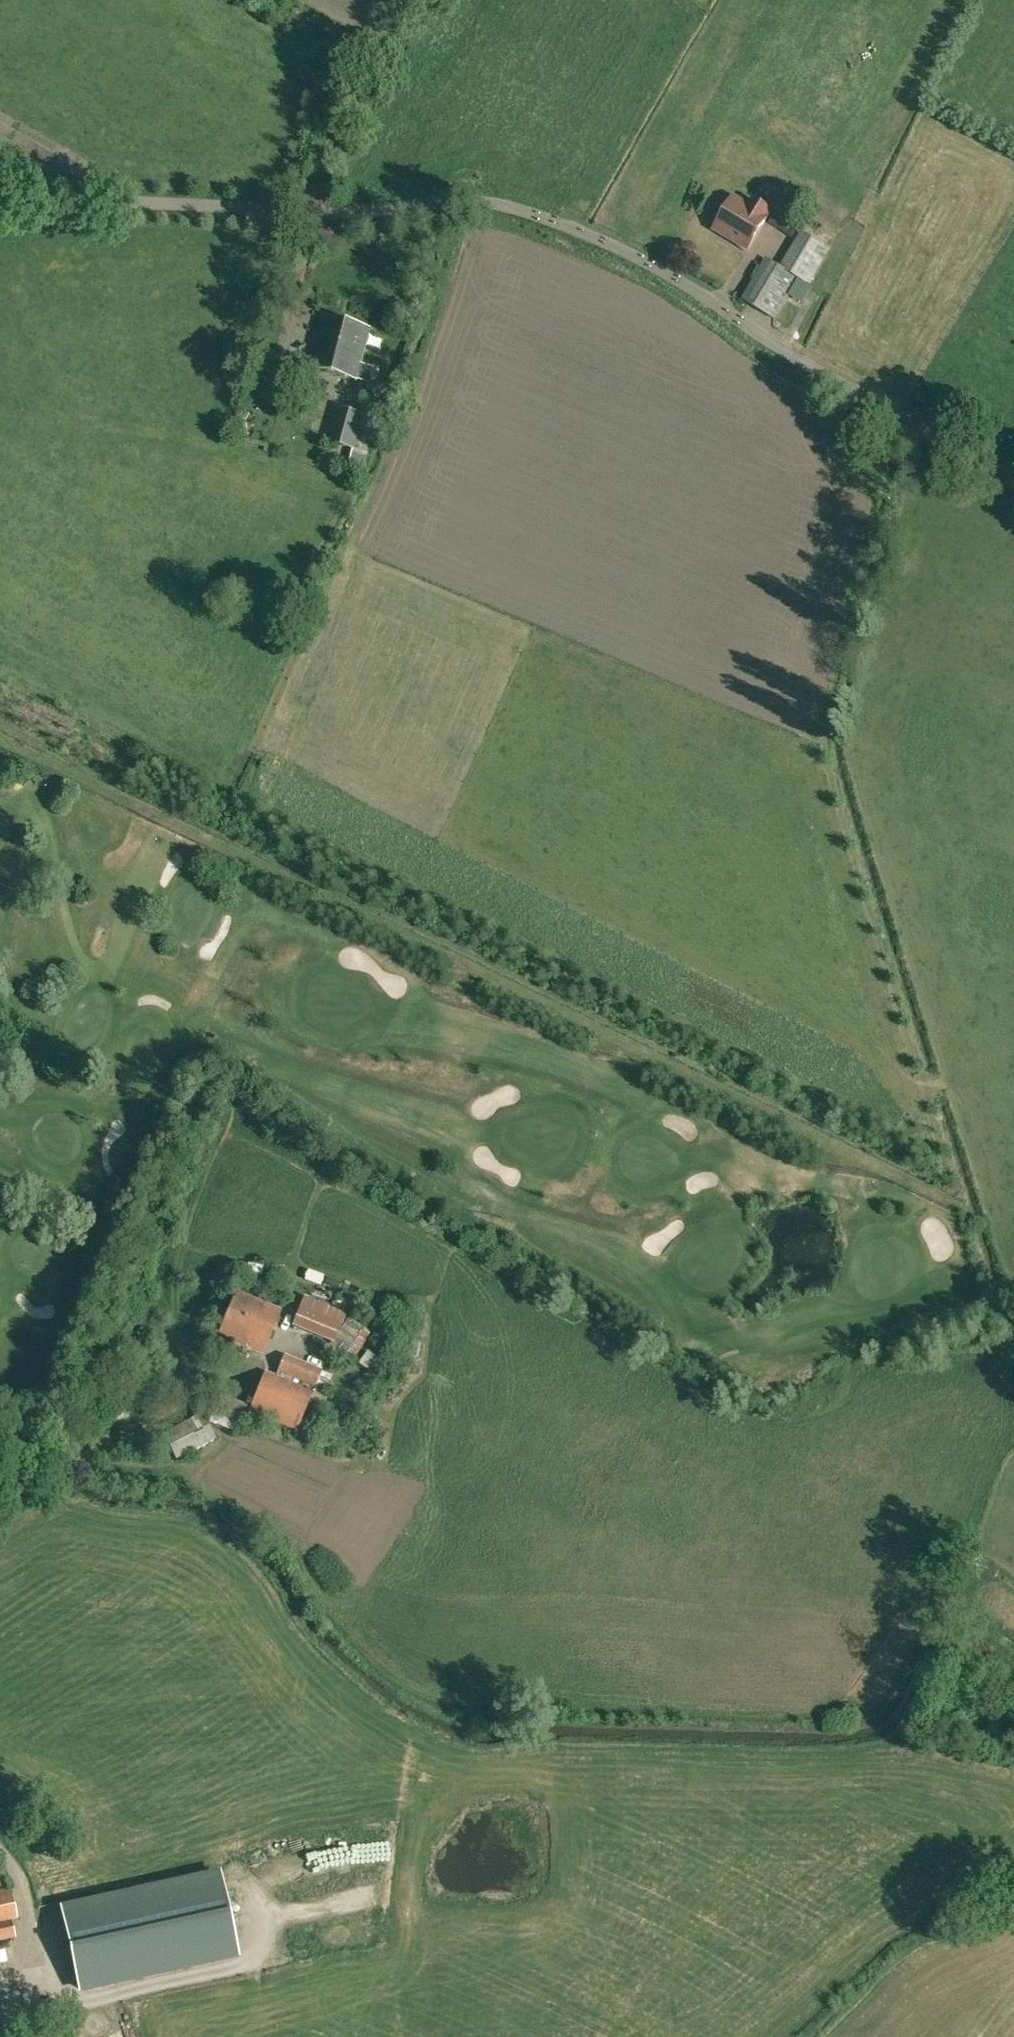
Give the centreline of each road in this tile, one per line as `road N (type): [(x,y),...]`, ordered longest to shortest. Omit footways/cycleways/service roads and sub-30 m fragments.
road 1 (unclassified): [(1013,479),(610,243),(489,201),(325,210),(0,195)]

